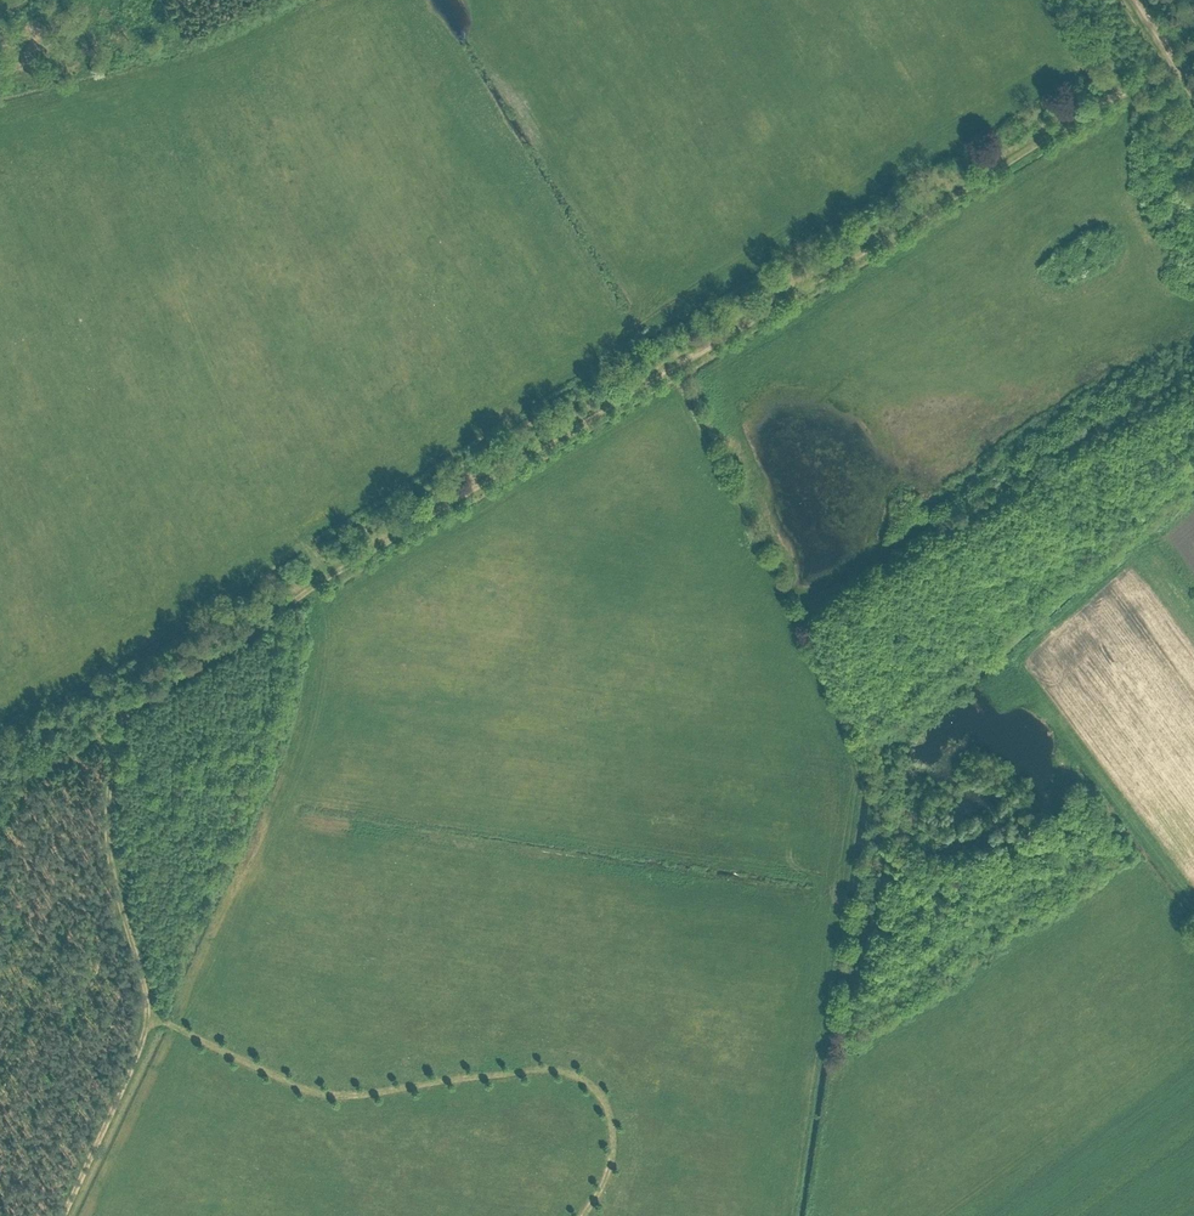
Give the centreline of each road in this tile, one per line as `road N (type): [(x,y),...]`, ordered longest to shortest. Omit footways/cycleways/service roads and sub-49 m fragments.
road 1 (track): [(317,583),(1193,54)]
road 2 (track): [(146,1020),(329,1094),(534,1070),(578,1076),(599,1095),(611,1122),(607,1167),(580,1215)]
road 3 (track): [(146,1020),(140,963),(109,860),(107,815),(122,718),(317,583)]
road 4 (track): [(63,1215),(135,1062),(146,1020)]

